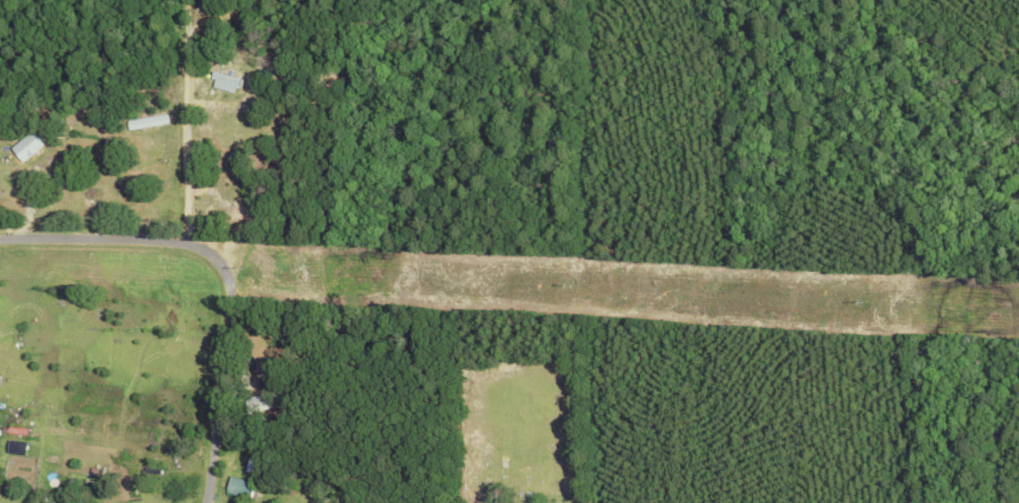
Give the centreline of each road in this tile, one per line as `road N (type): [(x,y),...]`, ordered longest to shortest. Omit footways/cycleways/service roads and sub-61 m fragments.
road 1 (residential): [(201,502),(231,304),(217,264),(173,239),(0,237)]

